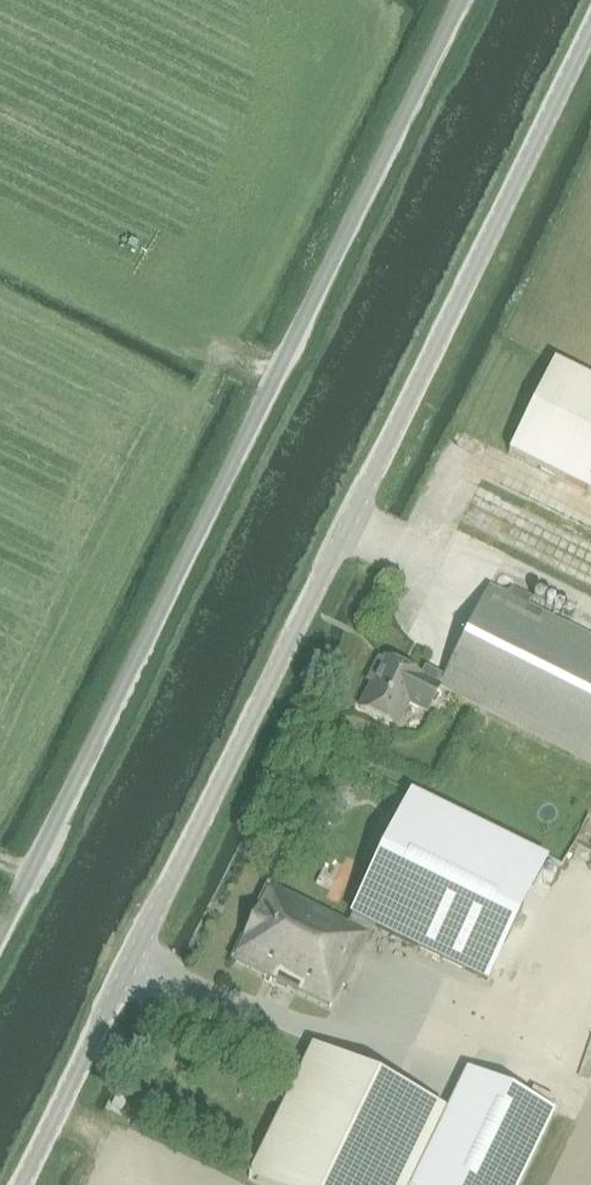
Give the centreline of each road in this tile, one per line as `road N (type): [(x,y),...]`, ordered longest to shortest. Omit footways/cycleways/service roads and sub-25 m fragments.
road 1 (tertiary): [(20,1184),(590,27)]
road 2 (unclassified): [(0,934),(460,0)]

